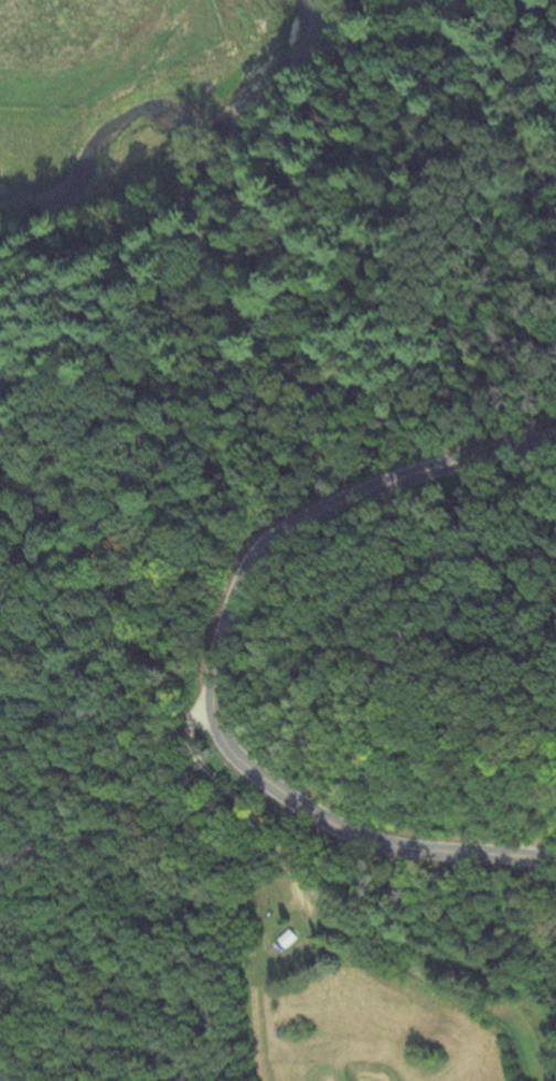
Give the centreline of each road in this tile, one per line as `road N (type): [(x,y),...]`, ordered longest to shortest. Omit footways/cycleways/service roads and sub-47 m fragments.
road 1 (secondary): [(555,432),(351,496),(259,544),(233,598),(214,695),(232,751),(329,824),(386,844),(555,860)]

